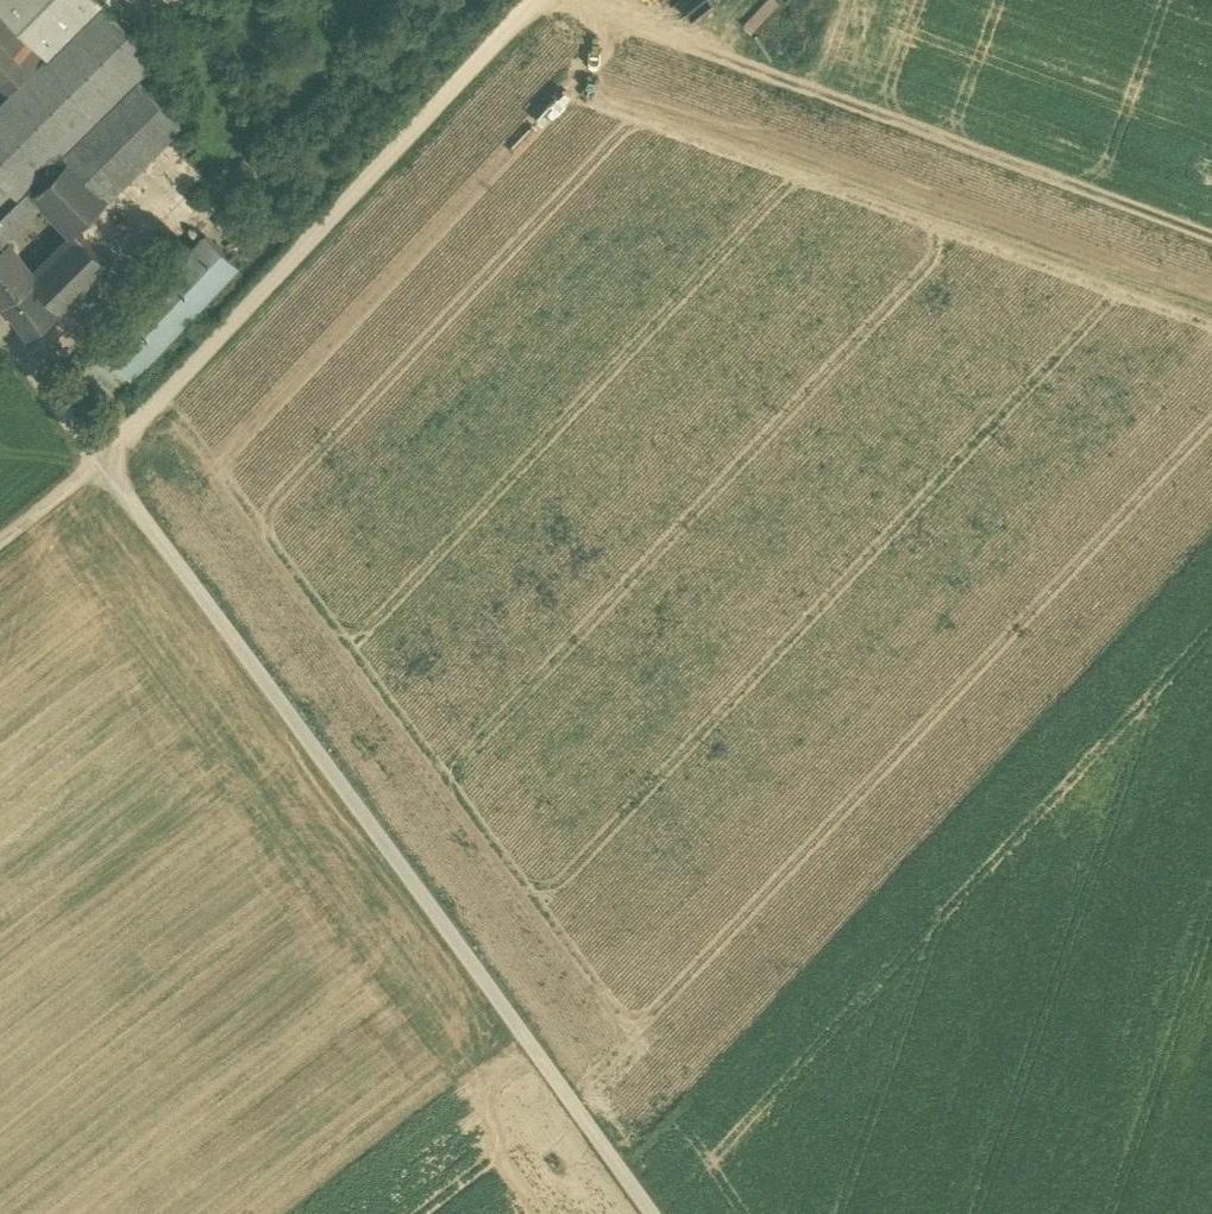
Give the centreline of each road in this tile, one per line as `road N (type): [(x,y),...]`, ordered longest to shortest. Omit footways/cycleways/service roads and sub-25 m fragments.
road 1 (track): [(99,457),(431,896),(654,1213)]
road 2 (track): [(531,0),(99,457),(0,534)]
road 3 (track): [(1211,231),(591,0)]
road 4 (residential): [(0,322),(99,457)]

